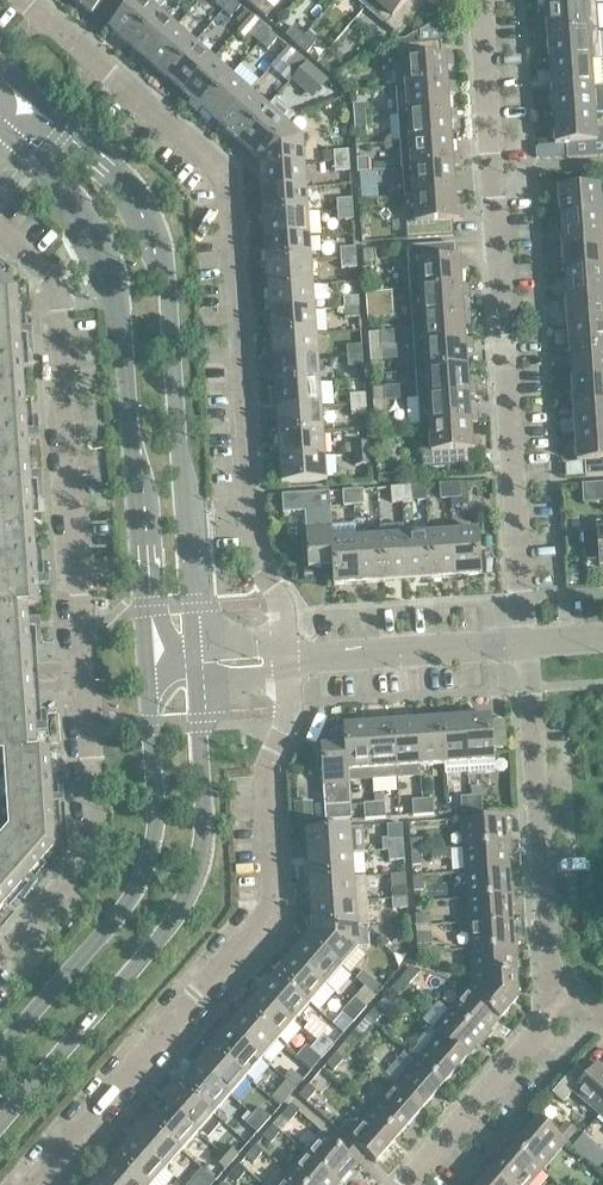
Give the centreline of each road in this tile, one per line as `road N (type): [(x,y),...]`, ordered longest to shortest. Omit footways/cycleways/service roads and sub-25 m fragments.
road 1 (residential): [(0,957),(97,842),(64,288),(0,225)]
road 2 (residential): [(290,659),(281,588),(249,541),(227,178),(22,0)]
road 3 (residential): [(526,643),(479,0)]
road 4 (residential): [(31,1184),(272,909),(260,795),(291,727),(290,659)]
road 5 (tertiary): [(194,648),(163,242),(120,179),(25,93)]
road 6 (tertiary): [(0,136),(89,212),(113,265),(146,651)]
road 7 (tertiary): [(0,1119),(190,895),(204,840),(197,683)]
road 8 (tertiary): [(148,687),(153,831),(145,867),(131,900),(0,1050)]
road 9 (residential): [(548,992),(526,643)]
road 10 (residential): [(402,1184),(534,1037),(548,992)]
road 11 (residential): [(290,659),(526,643)]

